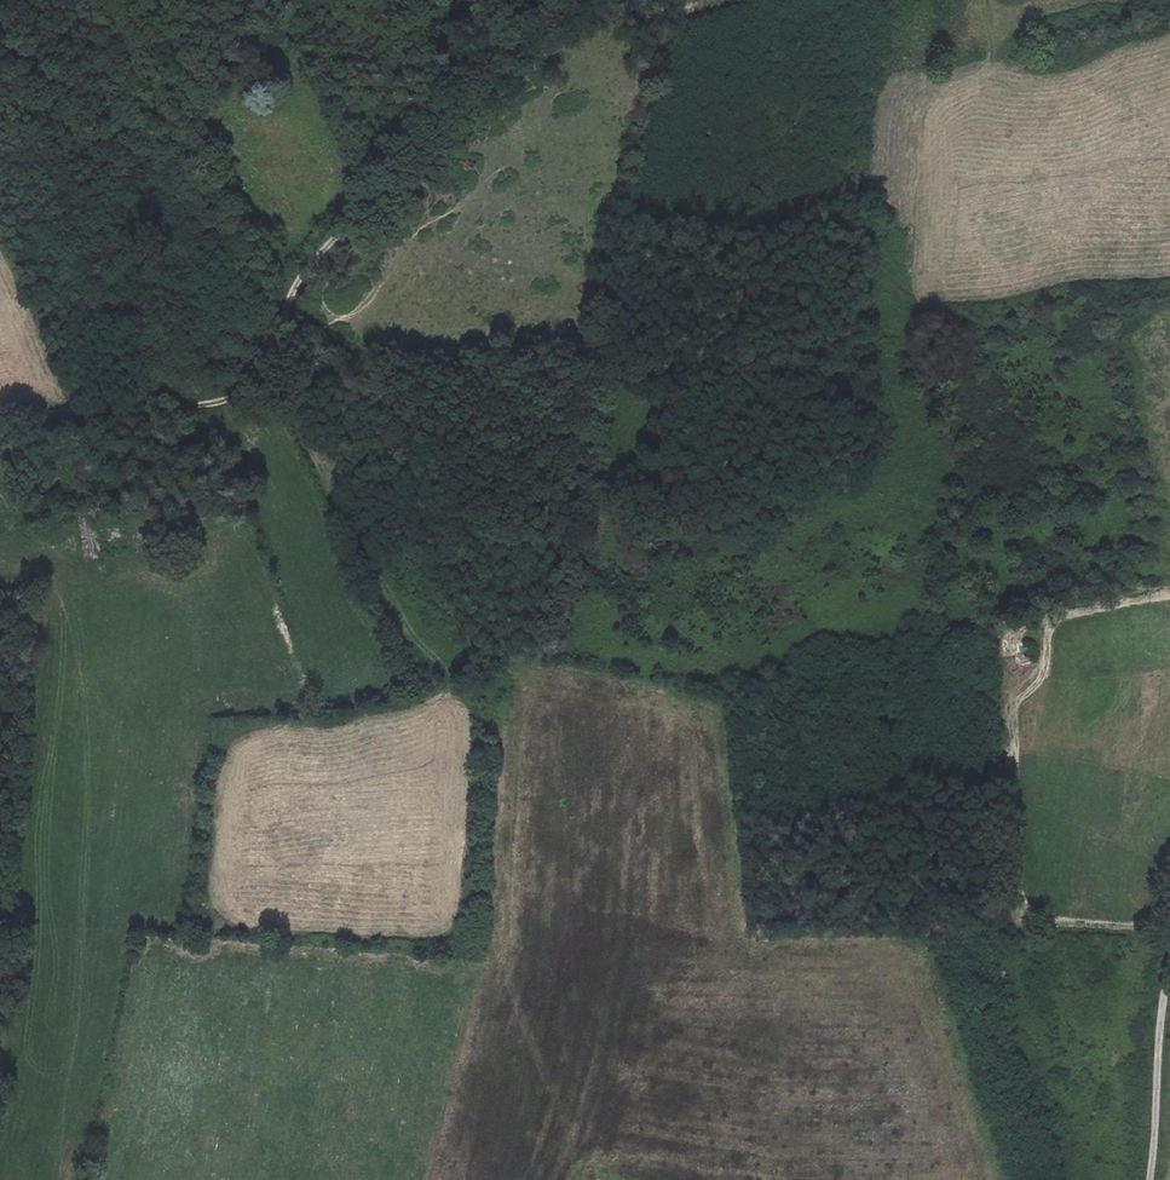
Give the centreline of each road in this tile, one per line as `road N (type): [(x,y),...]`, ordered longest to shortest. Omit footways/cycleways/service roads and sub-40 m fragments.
road 1 (track): [(571,0),(313,264),(255,385),(228,403),(0,426)]
road 2 (unclassified): [(1169,963),(1151,1179)]

